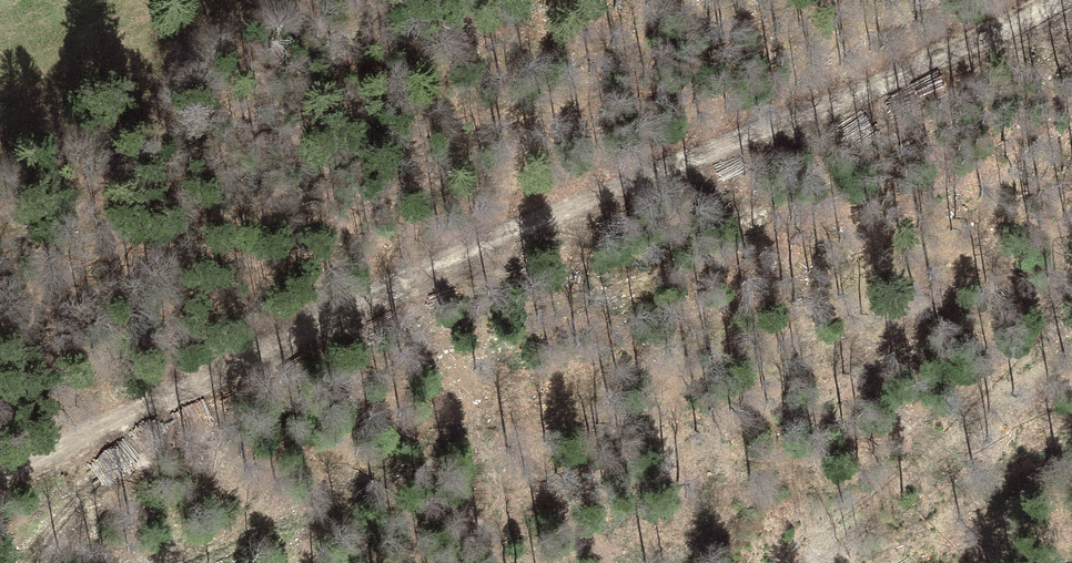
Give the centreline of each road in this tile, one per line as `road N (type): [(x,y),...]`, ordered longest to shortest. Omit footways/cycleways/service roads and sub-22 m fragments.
road 1 (track): [(0,482),(545,219),(1071,0)]
road 2 (track): [(1071,284),(894,475),(808,525)]
road 3 (track): [(161,406),(22,562)]

